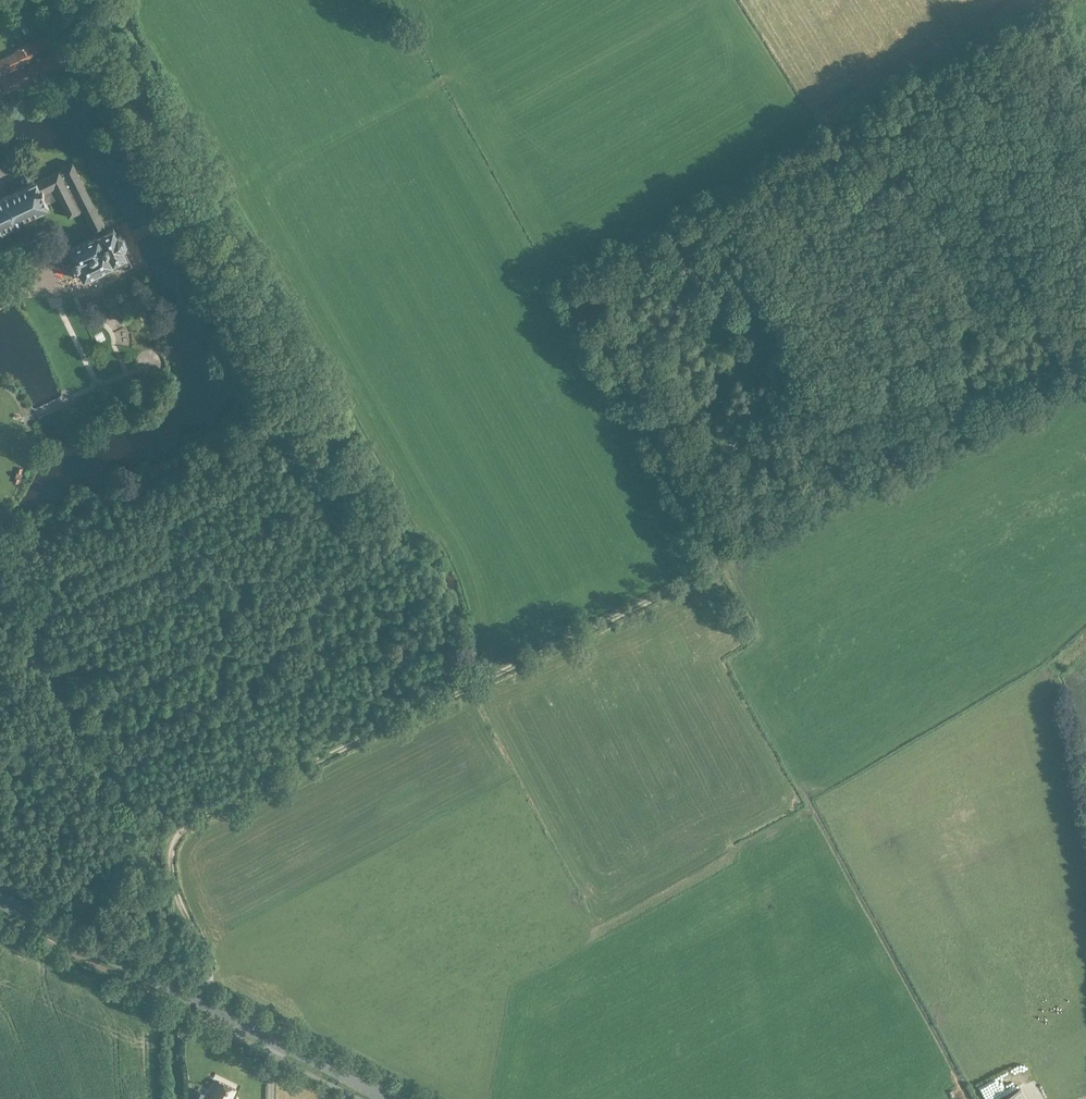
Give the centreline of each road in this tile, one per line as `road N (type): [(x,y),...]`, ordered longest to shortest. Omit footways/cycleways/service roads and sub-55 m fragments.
road 1 (track): [(485,679),(708,572),(736,473),(765,436),(839,382),(1003,307),(1045,277)]
road 2 (track): [(719,563),(764,639),(729,661),(811,809),(583,935)]
road 3 (track): [(209,991),(208,958),(175,891),(170,847),(179,832),(485,679)]
road 4 (track): [(716,529),(1085,349)]
road 5 (track): [(195,204),(368,517)]
road 6 (track): [(811,809),(971,1098)]
road 7 (track): [(714,543),(554,261)]
road 8 (secondary): [(280,1042),(0,899)]
road 9 (track): [(1045,277),(1063,236),(1066,168),(1054,136),(973,32)]
road 10 (track): [(195,204),(114,48)]
road 11 (secondary): [(392,1098),(280,1042)]

